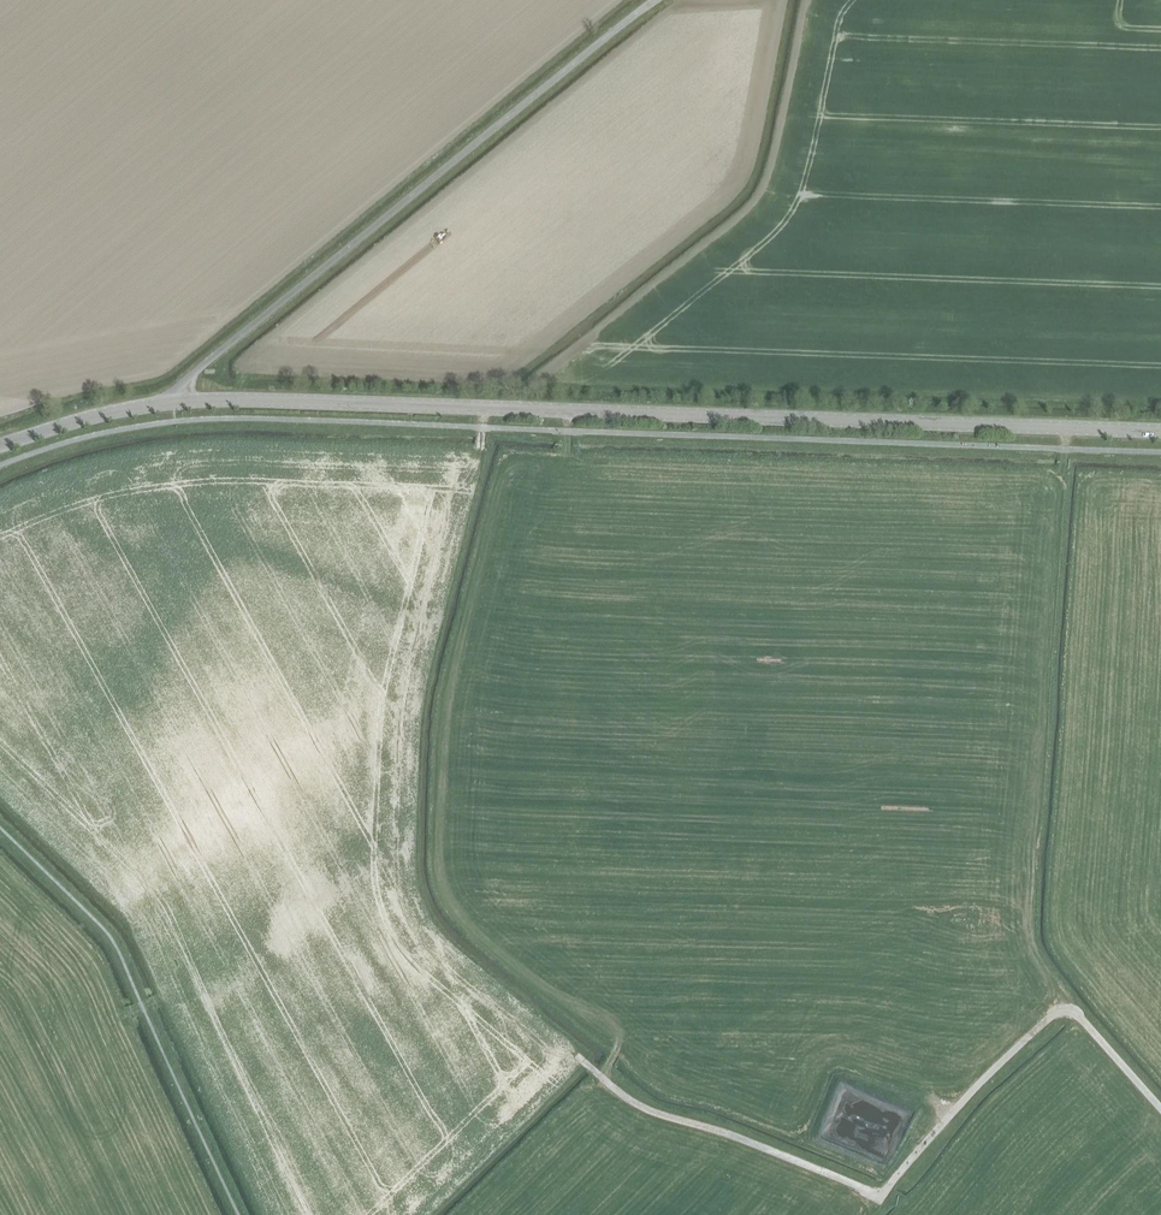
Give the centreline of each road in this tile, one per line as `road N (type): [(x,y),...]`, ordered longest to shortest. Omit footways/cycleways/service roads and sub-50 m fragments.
road 1 (tertiary): [(173,403),(1160,430)]
road 2 (unclassified): [(173,403),(213,358),(651,0)]
road 3 (tertiary): [(0,445),(110,411),(173,403)]

